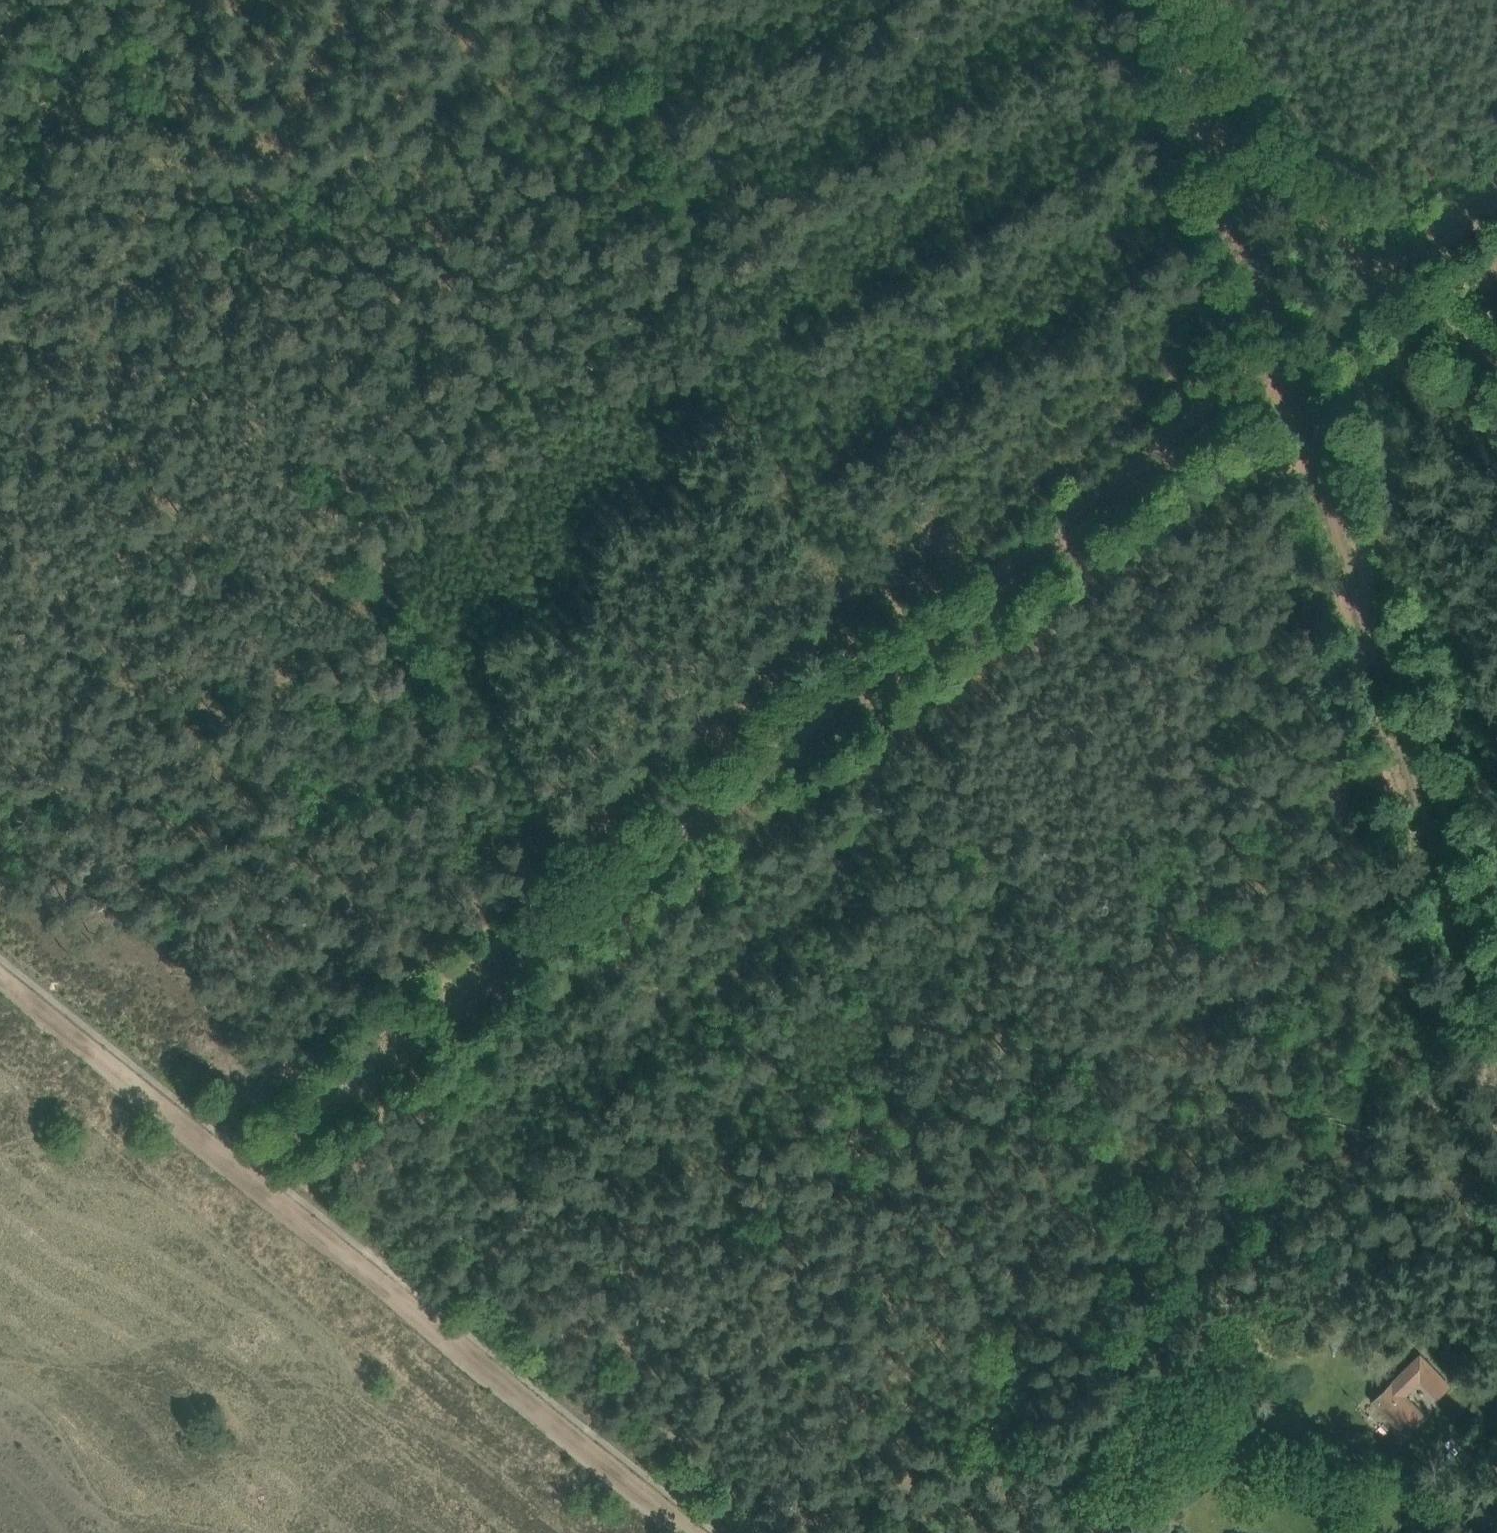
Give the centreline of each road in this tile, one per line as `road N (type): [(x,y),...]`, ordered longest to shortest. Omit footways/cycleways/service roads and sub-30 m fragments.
road 1 (track): [(251,1160),(834,680),(1273,339),(1496,178)]
road 2 (track): [(1496,1055),(1170,0)]
road 3 (track): [(242,1168),(696,1532)]
road 4 (track): [(1209,126),(1496,346)]
road 5 (track): [(0,976),(242,1168)]

